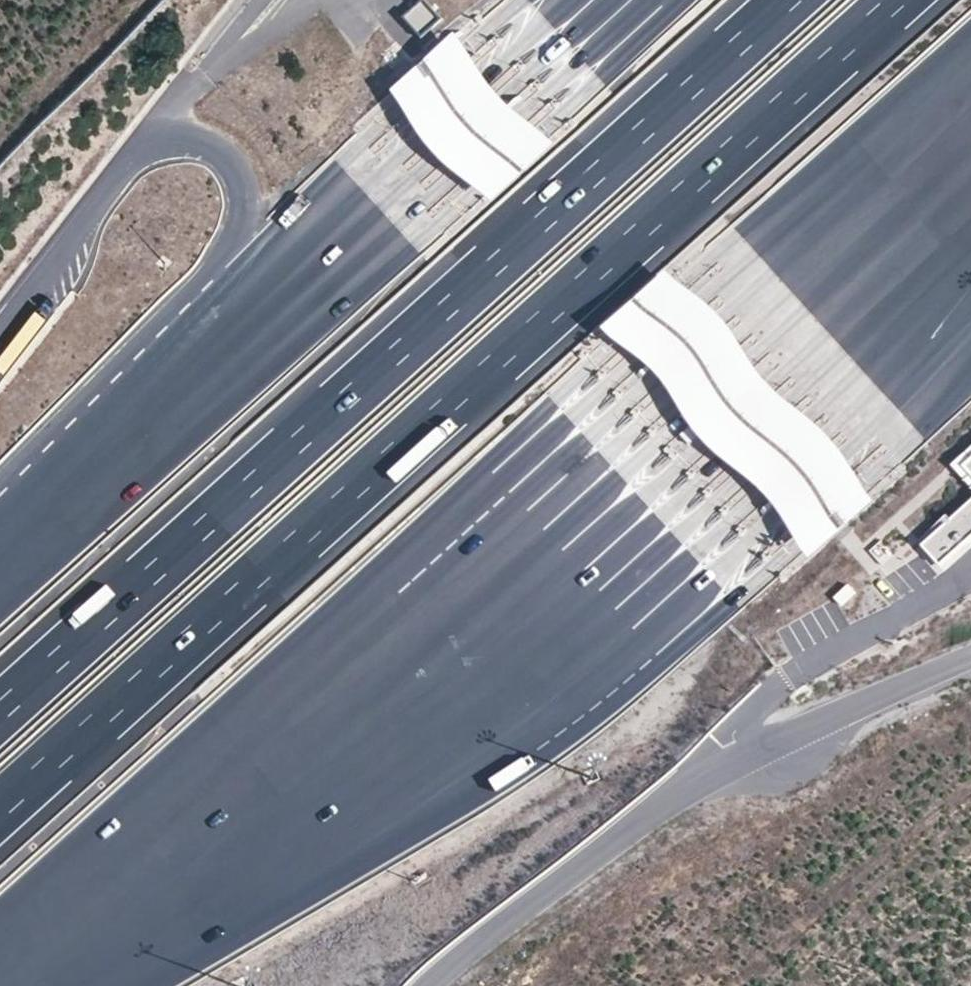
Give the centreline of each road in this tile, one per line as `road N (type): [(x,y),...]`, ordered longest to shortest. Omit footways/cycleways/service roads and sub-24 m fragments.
road 1 (motorway): [(0,967),(486,616),(970,181)]
road 2 (motorway): [(0,811),(897,0)]
road 3 (motorway): [(787,0),(0,713)]
road 4 (motorway): [(609,0),(146,408),(0,549)]
road 5 (residential): [(970,654),(830,711),(592,842),(431,985)]

